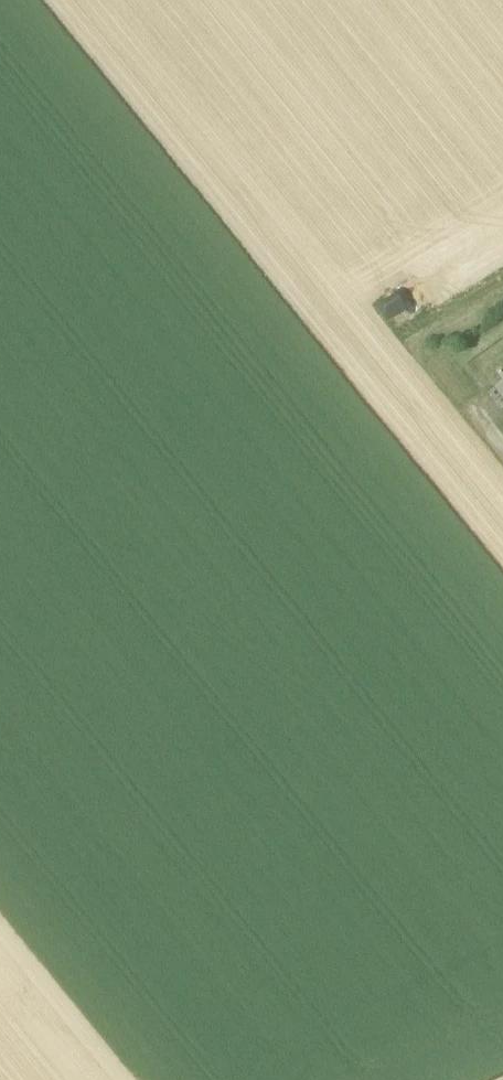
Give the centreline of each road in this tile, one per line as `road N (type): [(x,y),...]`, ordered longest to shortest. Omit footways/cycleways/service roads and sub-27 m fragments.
road 1 (track): [(502,439),(421,327),(502,278)]

